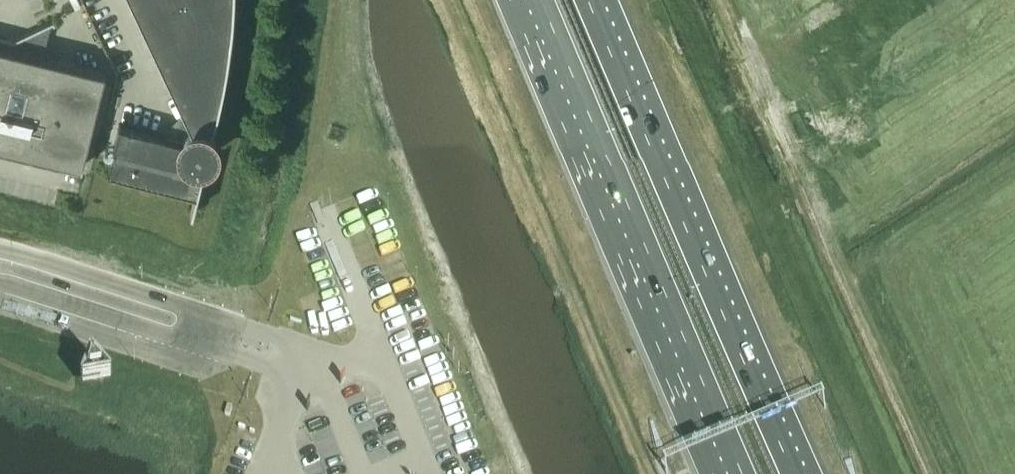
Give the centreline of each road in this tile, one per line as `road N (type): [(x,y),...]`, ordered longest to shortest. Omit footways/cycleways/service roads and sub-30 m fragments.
road 1 (trunk): [(794,473),(587,0)]
road 2 (trunk): [(535,0),(736,473)]
road 3 (unclassified): [(275,338),(0,249)]
road 4 (unclassified): [(0,282),(266,365)]

